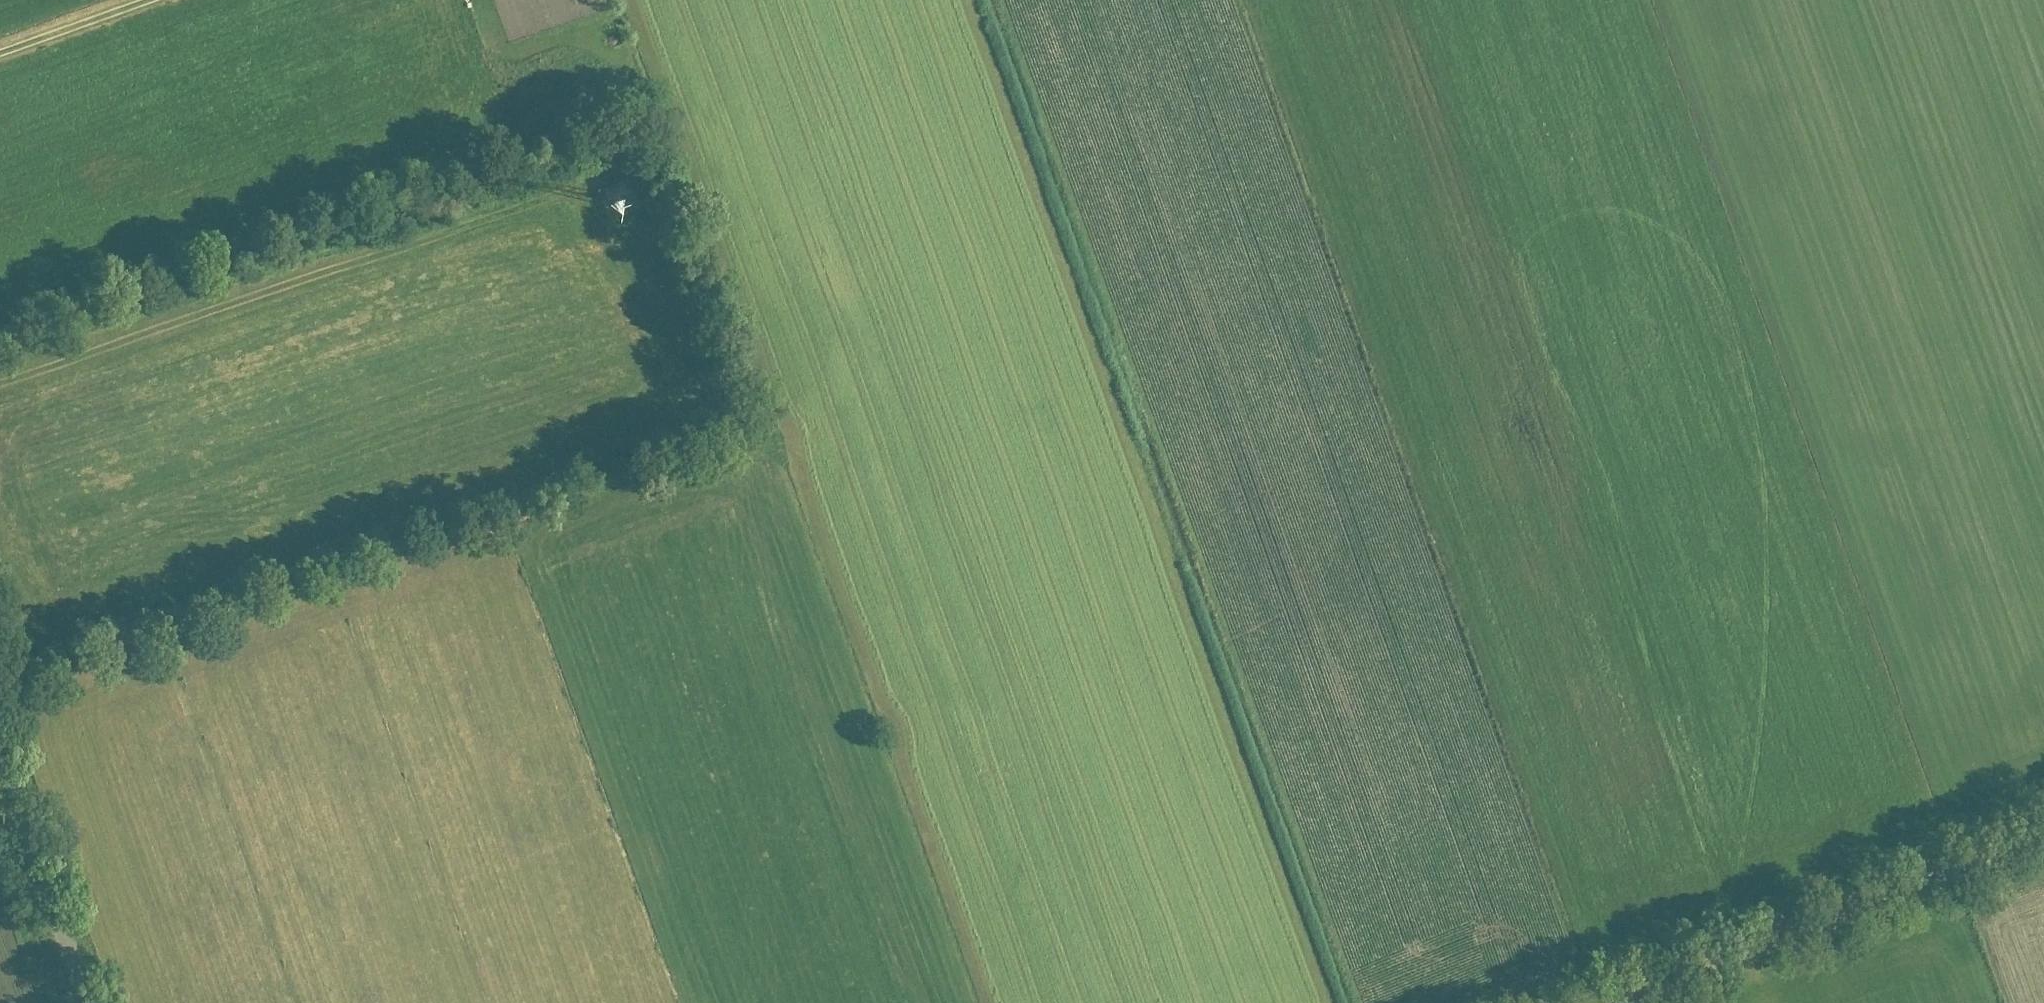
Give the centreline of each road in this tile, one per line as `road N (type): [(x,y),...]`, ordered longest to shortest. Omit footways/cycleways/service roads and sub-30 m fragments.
road 1 (track): [(1577,1002),(2043,832)]
road 2 (unclassified): [(84,1002),(0,763)]

